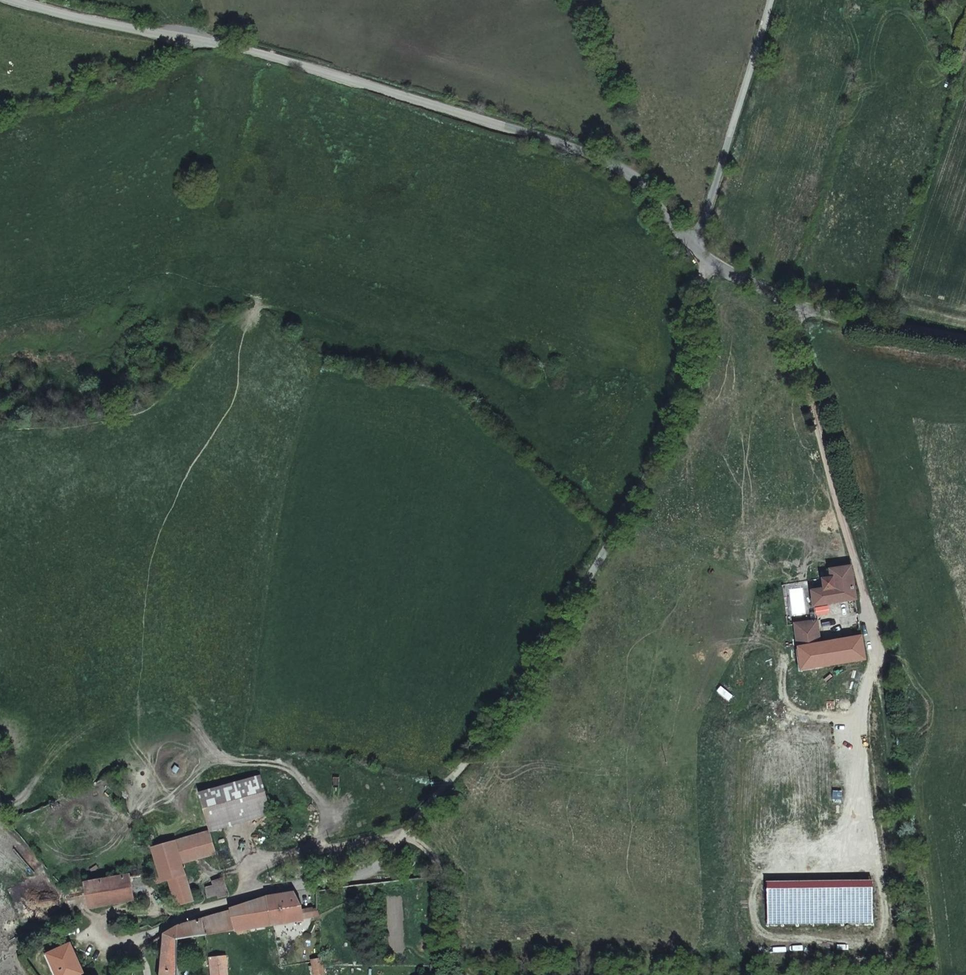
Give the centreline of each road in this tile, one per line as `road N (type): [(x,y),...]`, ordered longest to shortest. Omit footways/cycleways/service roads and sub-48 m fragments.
road 1 (unclassified): [(142,942),(165,922),(265,887),(363,877),(391,855),(466,763),(644,482),(683,379),(701,269)]
road 2 (unclassified): [(697,268),(643,180),(575,140),(237,43),(17,0)]
road 3 (track): [(920,974),(880,656),(786,303)]
road 4 (unclassified): [(697,268),(700,212),(768,0)]
road 5 (unclassified): [(965,336),(781,302),(701,269)]
road 6 (track): [(0,107),(148,66),(204,37)]

